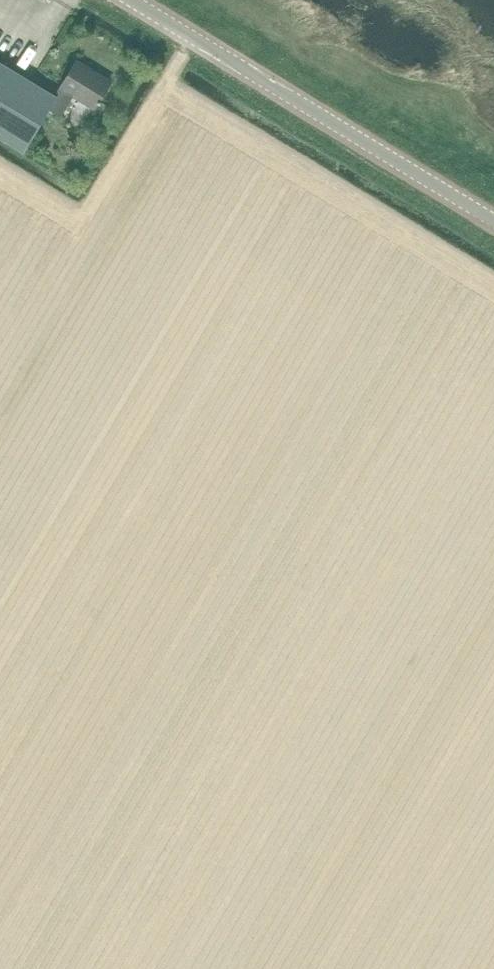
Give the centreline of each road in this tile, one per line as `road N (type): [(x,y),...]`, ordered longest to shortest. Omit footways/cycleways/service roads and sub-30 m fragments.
road 1 (unclassified): [(493,222),(127,0)]

